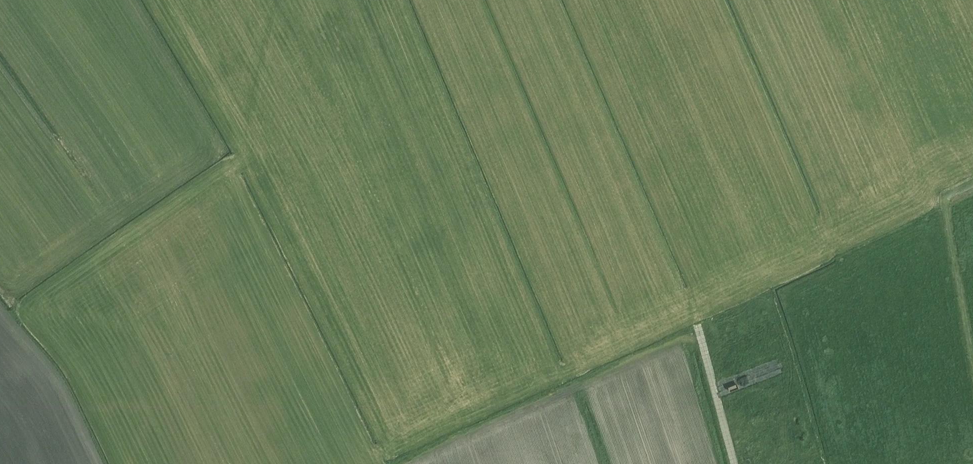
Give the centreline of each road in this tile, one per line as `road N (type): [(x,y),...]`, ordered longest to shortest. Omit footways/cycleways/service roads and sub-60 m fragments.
road 1 (track): [(698,331),(734,463)]

